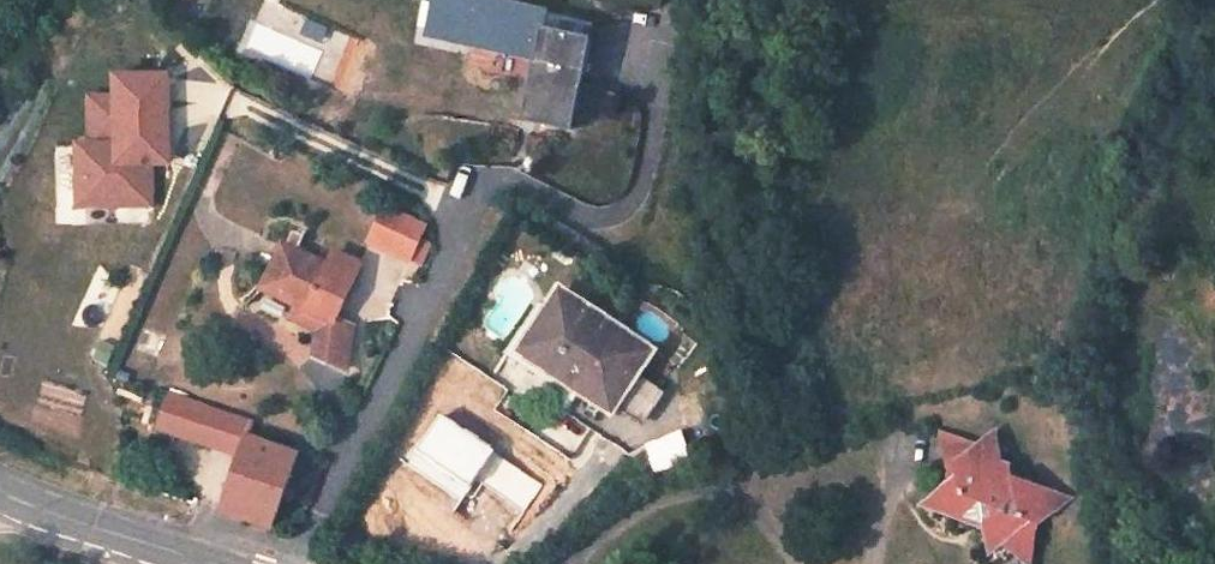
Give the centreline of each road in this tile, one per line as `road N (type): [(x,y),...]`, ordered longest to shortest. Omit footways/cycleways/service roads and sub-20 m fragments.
road 1 (secondary): [(224,563),(0,496)]

